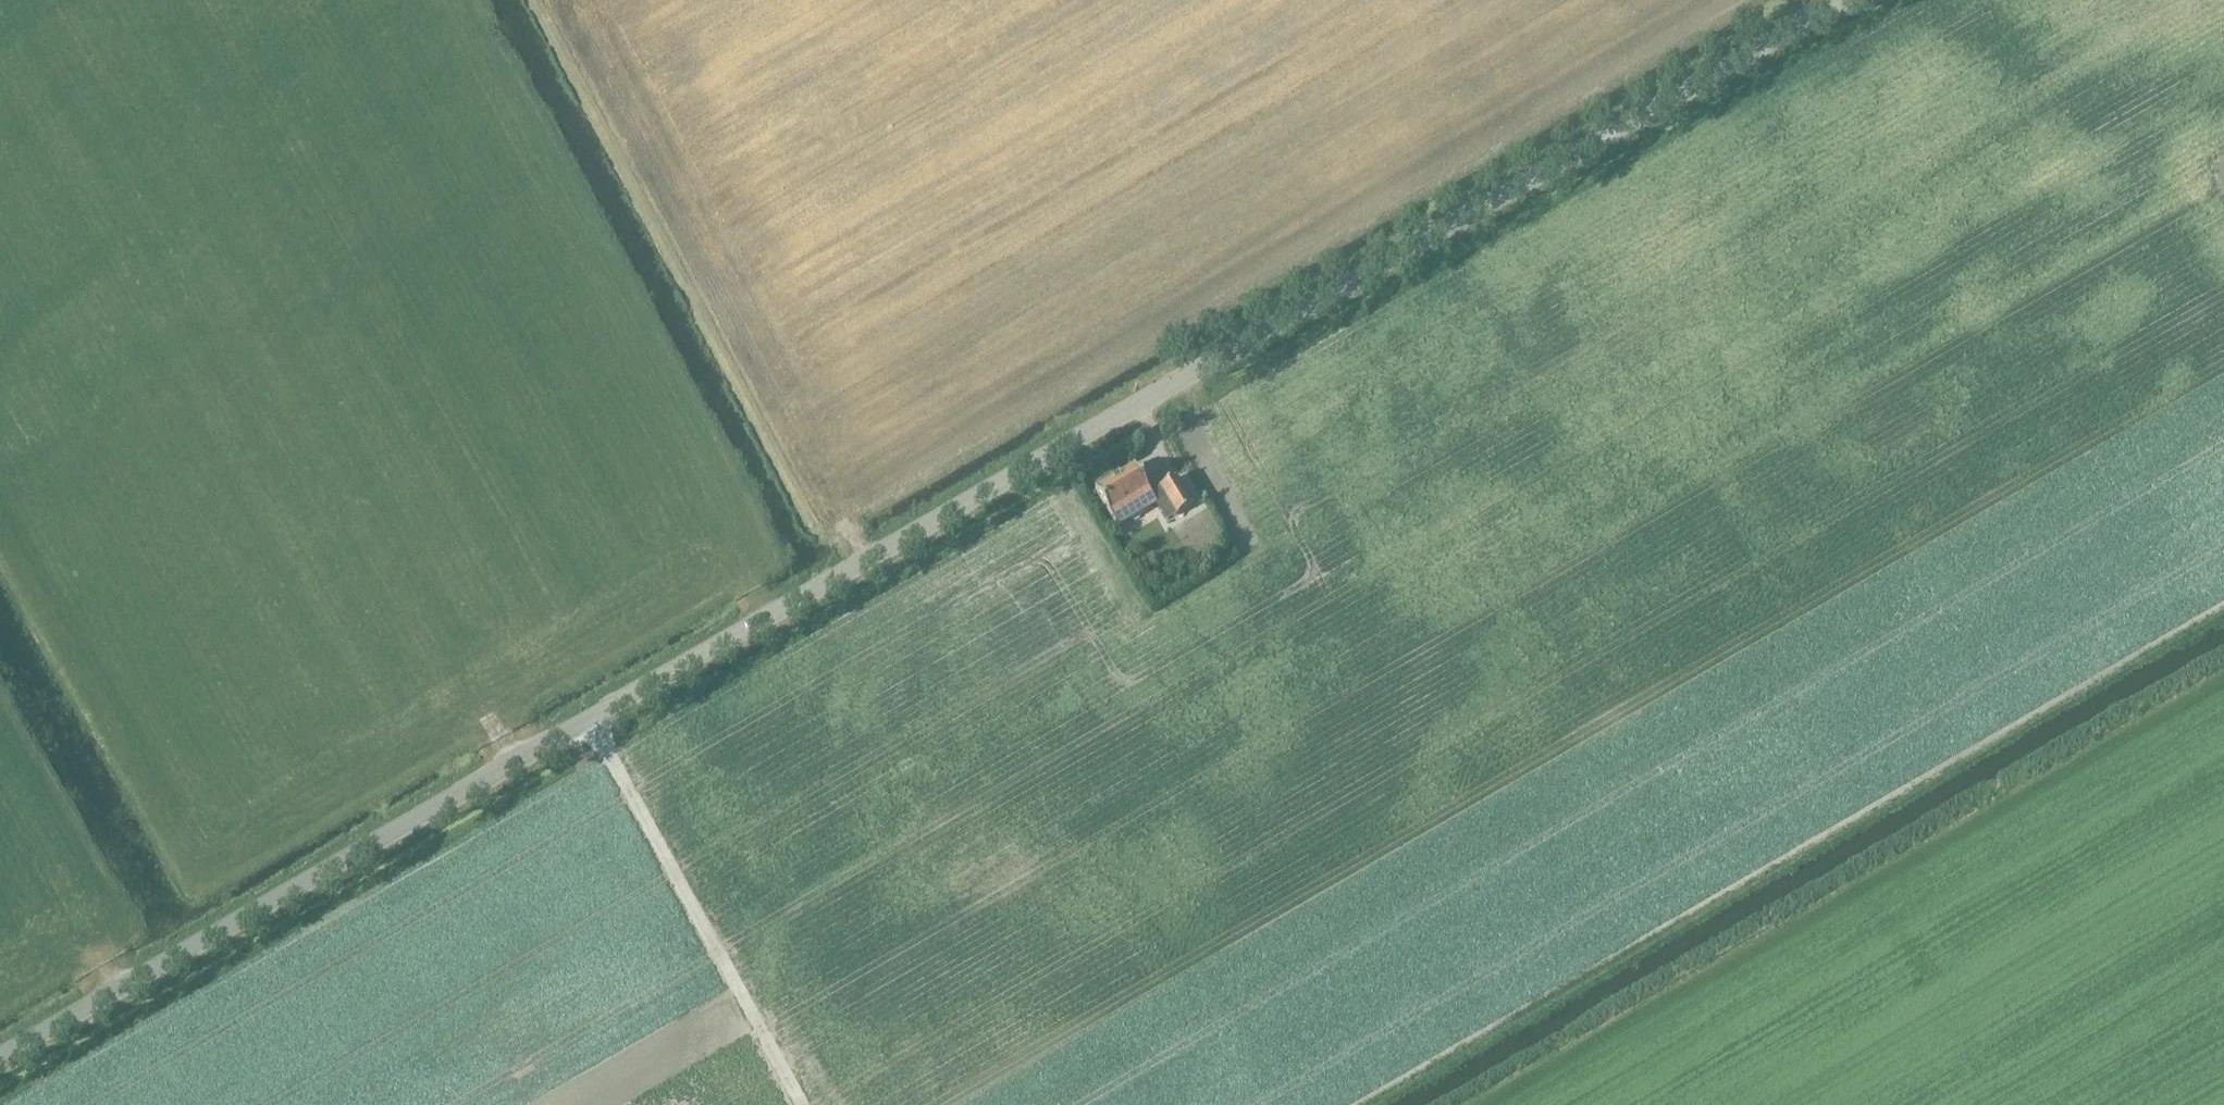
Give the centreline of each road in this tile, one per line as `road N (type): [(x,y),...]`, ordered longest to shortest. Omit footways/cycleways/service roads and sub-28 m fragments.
road 1 (tertiary): [(0,1049),(1836,0)]
road 2 (track): [(797,1104),(579,716)]

